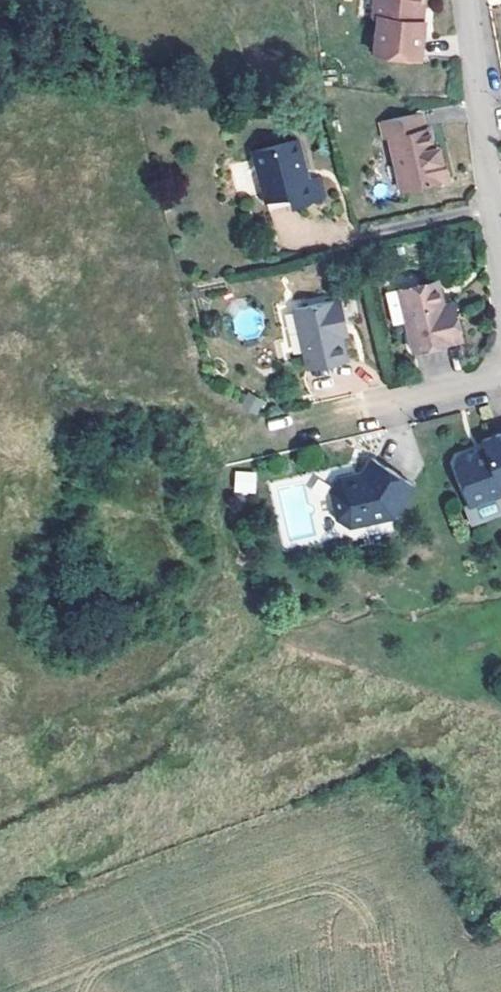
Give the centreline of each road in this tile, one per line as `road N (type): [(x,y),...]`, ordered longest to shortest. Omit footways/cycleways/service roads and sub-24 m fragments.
road 1 (residential): [(500,268),(467,0)]
road 2 (residential): [(500,376),(370,411)]

